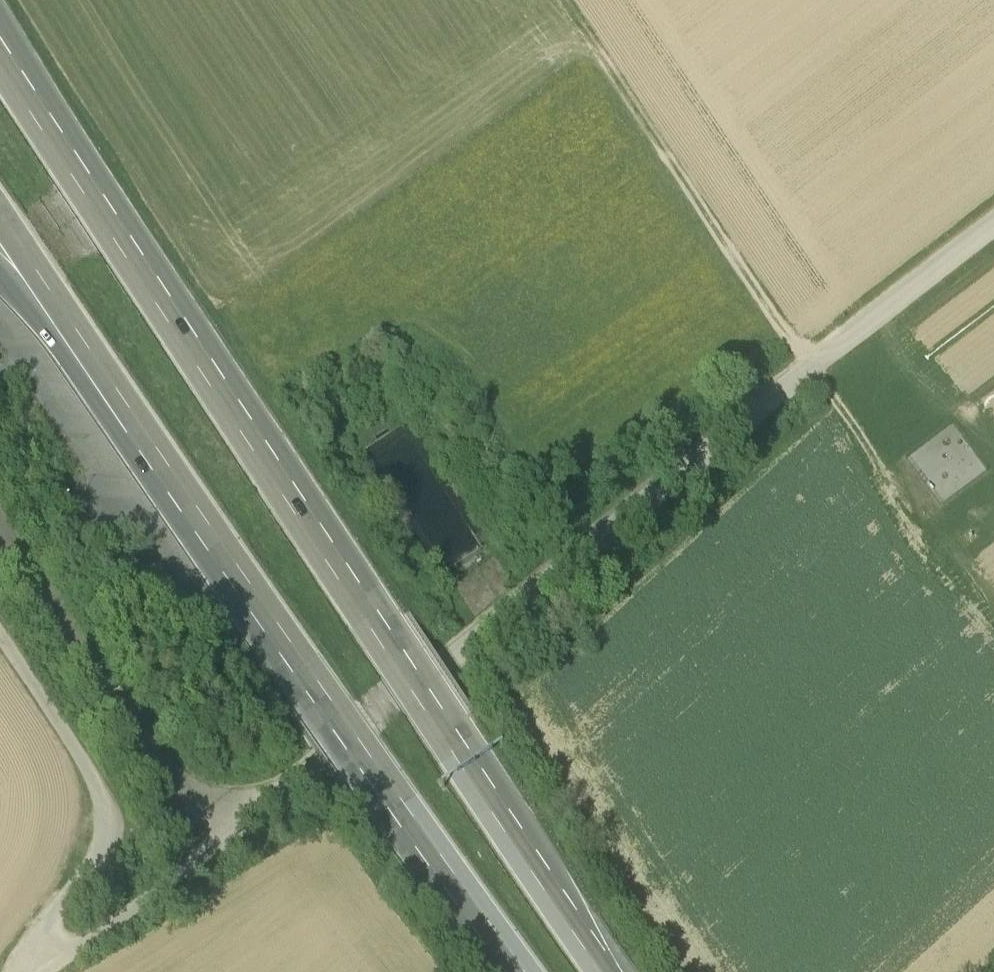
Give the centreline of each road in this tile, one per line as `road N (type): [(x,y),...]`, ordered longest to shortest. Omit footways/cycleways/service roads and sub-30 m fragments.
road 1 (motorway): [(597,971),(0,67)]
road 2 (unclassified): [(993,235),(236,827)]
road 3 (motorway): [(90,349),(522,971)]
road 4 (track): [(918,528),(561,0)]
road 5 (unclassified): [(236,827),(167,784),(0,528)]
road 6 (unclassified): [(0,636),(78,755),(103,814),(92,872),(39,938),(44,971)]
road 7 (unclassified): [(236,827),(53,971)]
road 8 (motorway): [(0,212),(90,349)]

